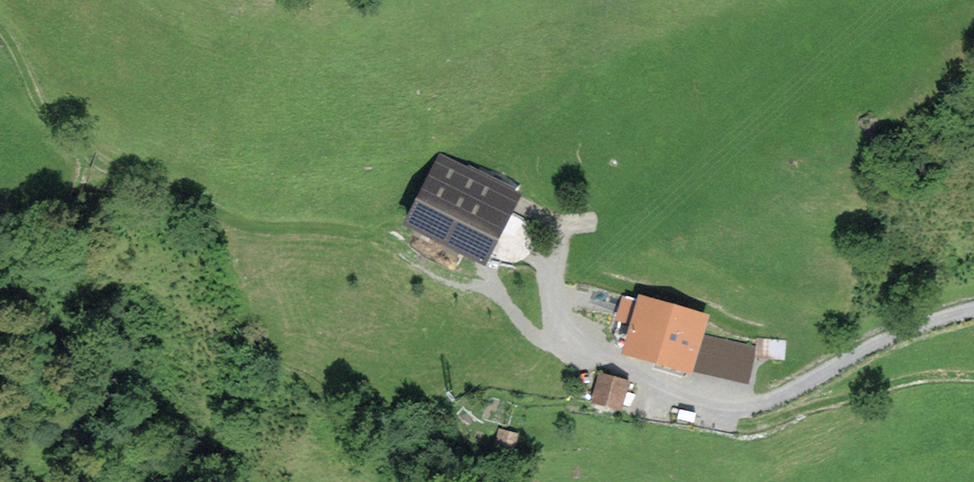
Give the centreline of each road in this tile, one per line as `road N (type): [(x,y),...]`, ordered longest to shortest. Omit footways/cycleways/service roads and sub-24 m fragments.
road 1 (track): [(496,290),(462,283),(363,232),(260,229),(224,217),(83,152)]
road 2 (track): [(973,380),(912,382),(755,424),(736,426),(716,410)]
road 3 (track): [(83,152),(55,126),(0,29)]

